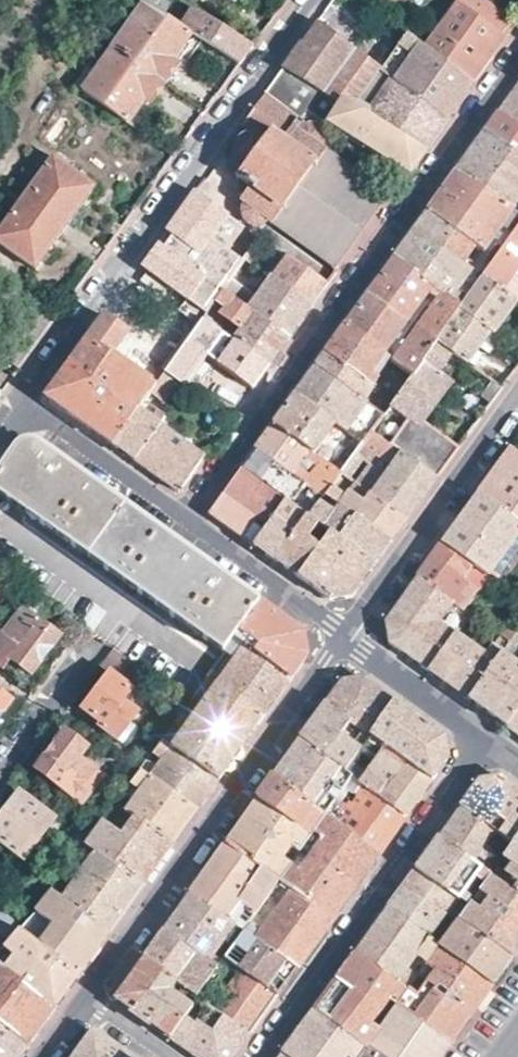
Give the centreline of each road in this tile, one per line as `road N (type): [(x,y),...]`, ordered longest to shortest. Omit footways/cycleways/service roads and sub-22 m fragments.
road 1 (residential): [(517,57),(180,520)]
road 2 (residential): [(18,408),(311,0)]
road 3 (residential): [(87,994),(344,638)]
road 4 (residential): [(481,743),(259,1056)]
road 5 (residential): [(344,638),(517,393)]
road 6 (residential): [(180,520),(344,638)]
road 7 (residential): [(18,408),(180,520)]
road 8 (residential): [(344,638),(481,743)]
road 9 (residential): [(0,763),(97,636)]

